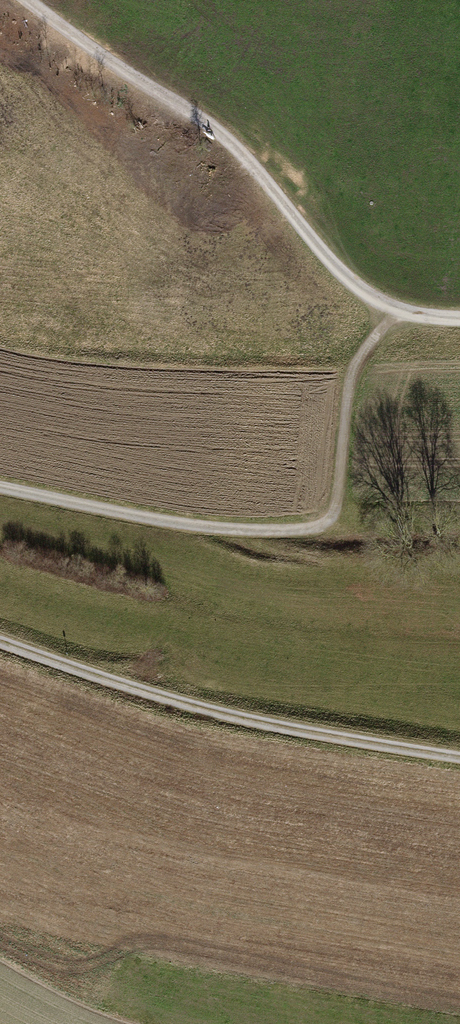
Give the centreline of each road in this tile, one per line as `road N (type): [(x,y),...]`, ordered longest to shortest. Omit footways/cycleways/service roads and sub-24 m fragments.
road 1 (track): [(19,0),(202,121),(307,243),(392,314),(459,319)]
road 2 (track): [(392,314),(347,371),(331,513),(305,532),(140,517),(0,486)]
road 3 (track): [(459,758),(212,710),(0,648)]

